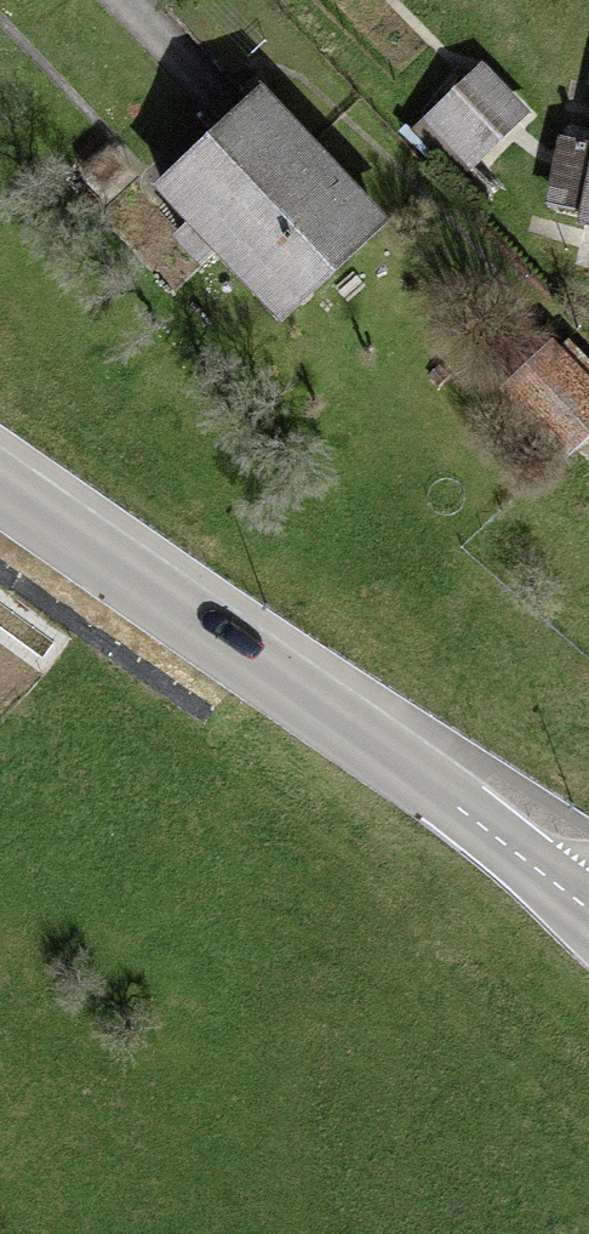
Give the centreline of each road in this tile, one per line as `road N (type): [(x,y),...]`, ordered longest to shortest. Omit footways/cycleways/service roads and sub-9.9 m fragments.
road 1 (trunk): [(177,0),(371,1233)]
road 2 (secondary): [(588,875),(447,799),(0,482)]

